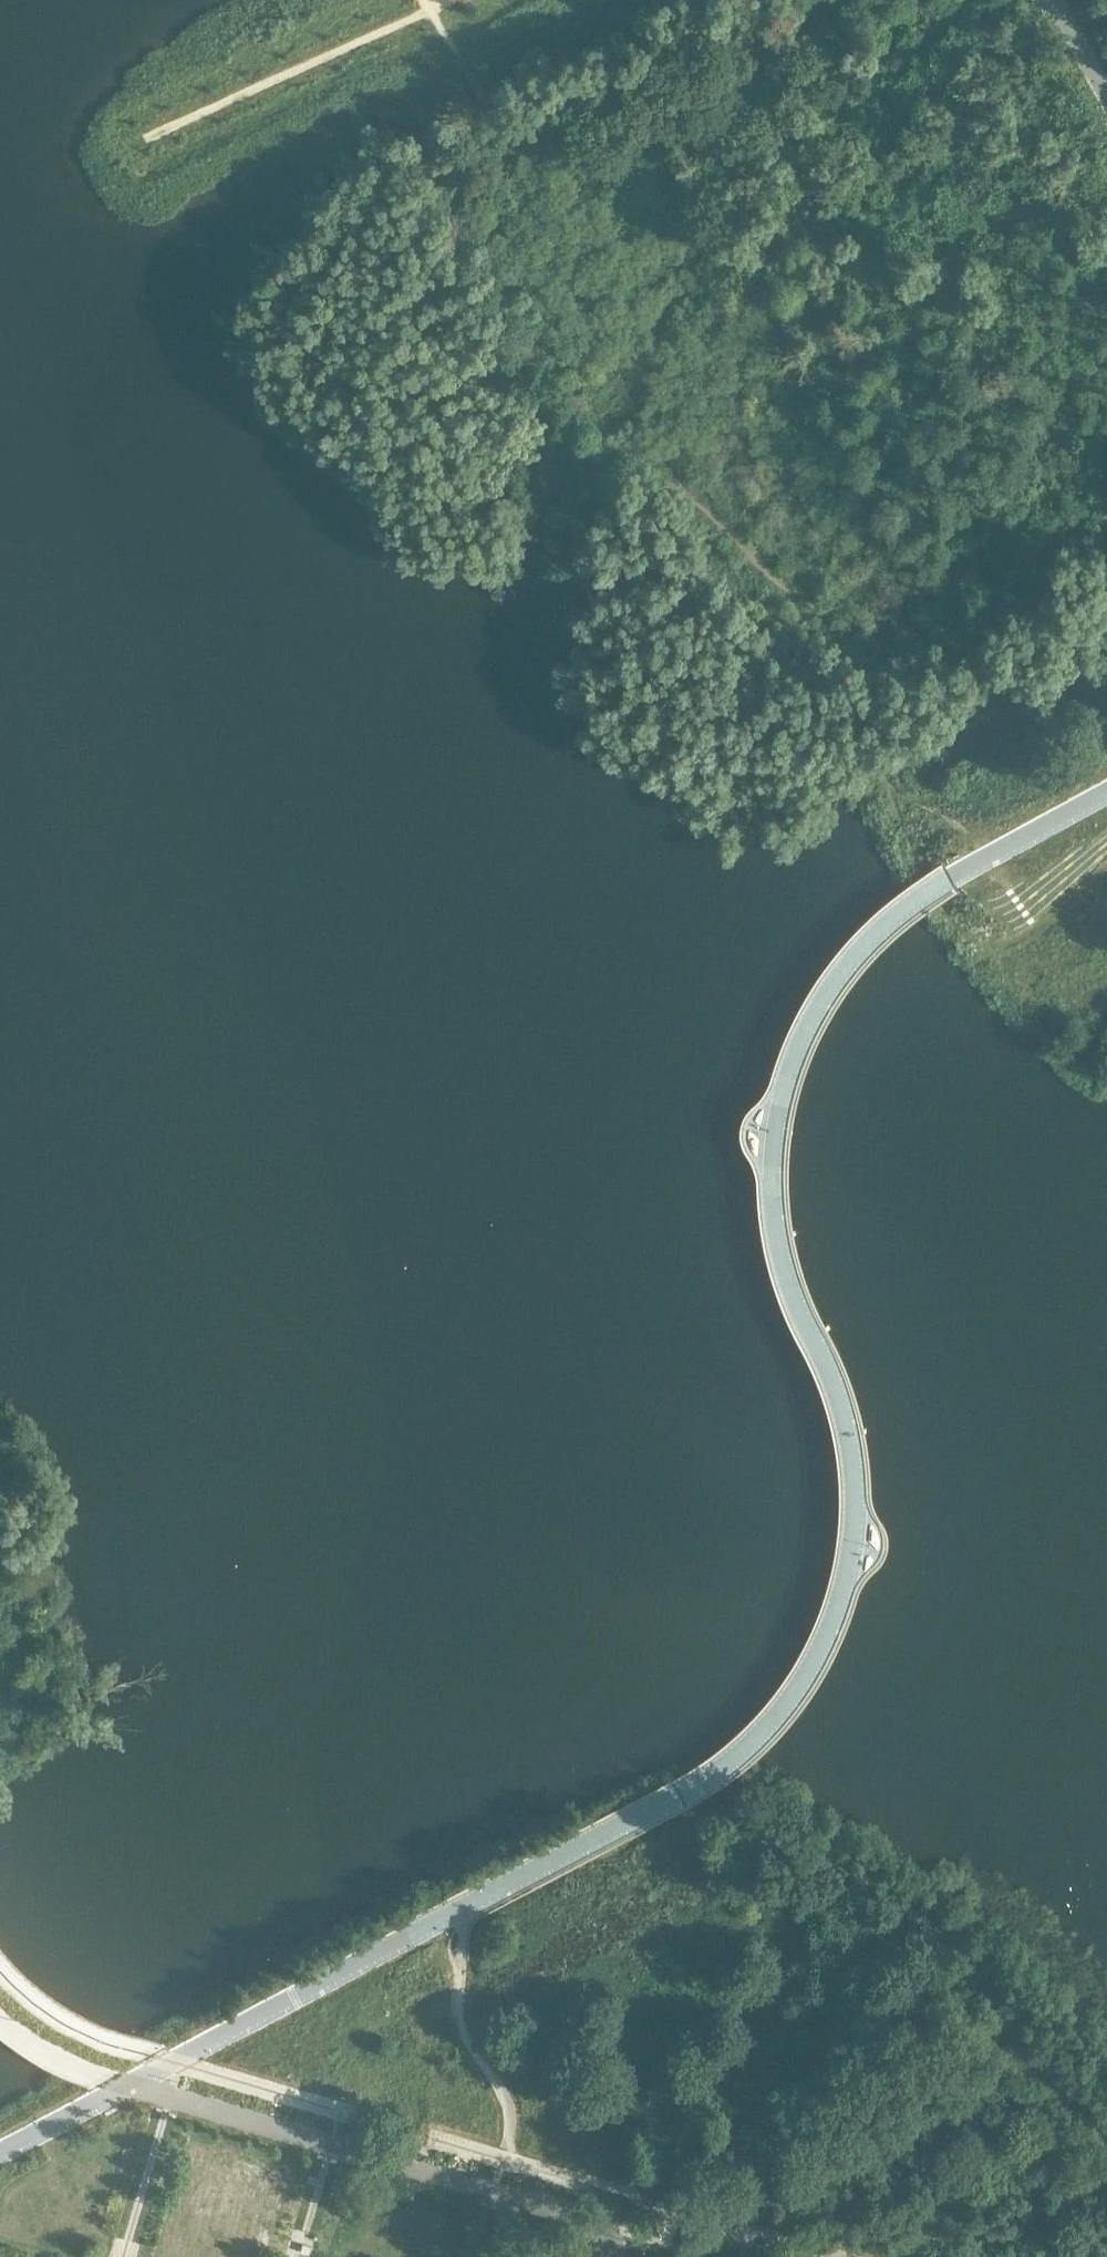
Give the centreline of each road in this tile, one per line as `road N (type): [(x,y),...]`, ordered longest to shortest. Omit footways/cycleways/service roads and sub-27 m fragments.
road 1 (unclassified): [(0,2018),(32,2043),(108,2079),(545,2199),(595,2221)]

